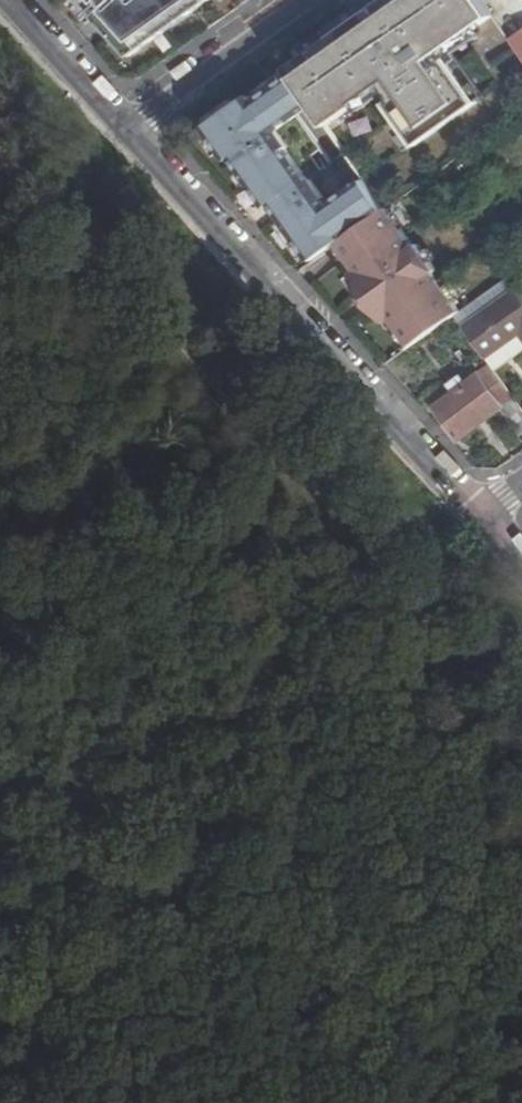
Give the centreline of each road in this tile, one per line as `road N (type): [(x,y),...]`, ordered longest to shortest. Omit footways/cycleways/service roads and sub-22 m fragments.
road 1 (residential): [(119,129),(421,435),(481,516)]
road 2 (residential): [(119,129),(304,0)]
road 3 (residential): [(6,0),(119,129)]

